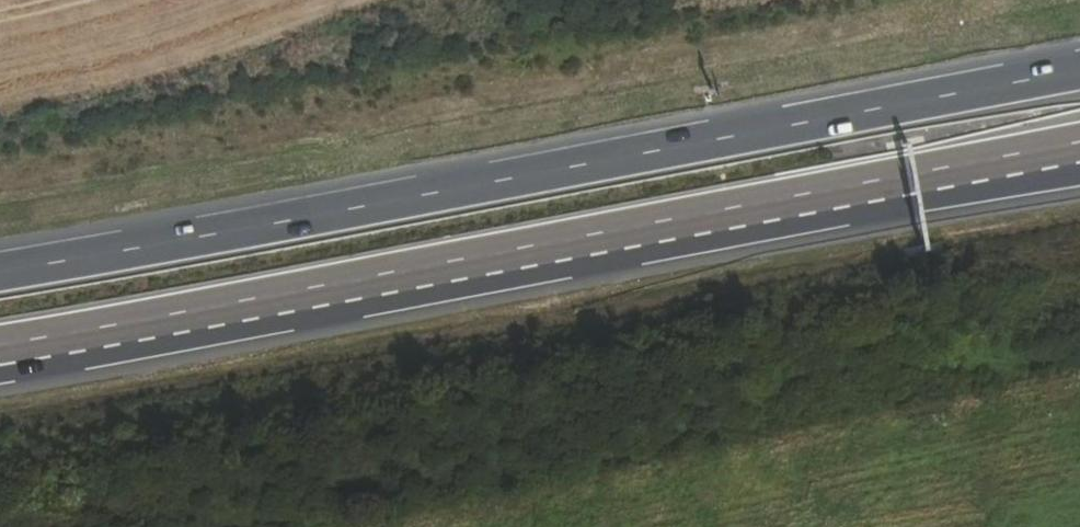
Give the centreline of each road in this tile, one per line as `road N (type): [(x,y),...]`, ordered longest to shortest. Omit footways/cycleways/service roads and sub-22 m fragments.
road 1 (trunk): [(0,352),(1079,150)]
road 2 (trunk): [(1079,70),(0,271)]

